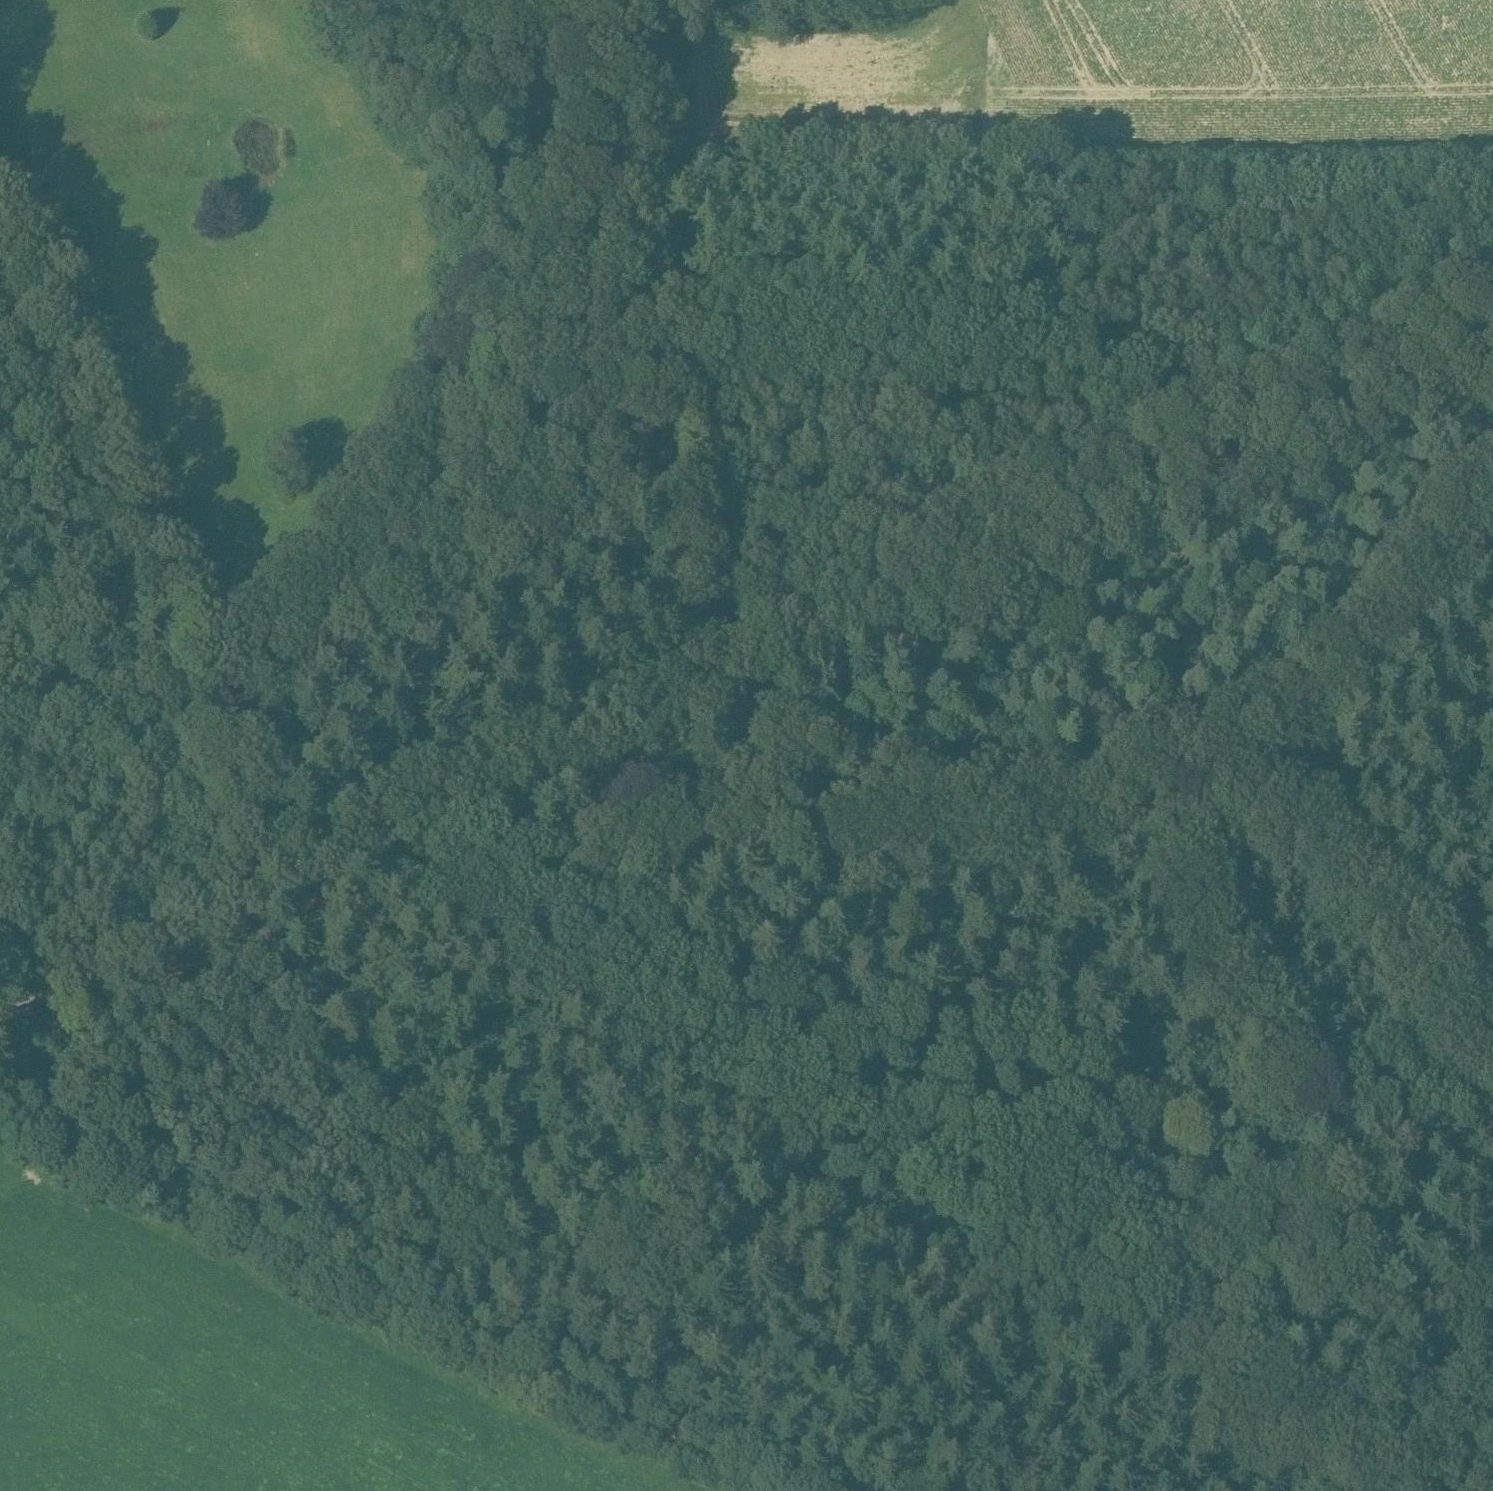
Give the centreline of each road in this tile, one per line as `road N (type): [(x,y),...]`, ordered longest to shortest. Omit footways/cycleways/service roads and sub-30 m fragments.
road 1 (track): [(713,690),(1492,333)]
road 2 (track): [(0,1016),(713,690)]

